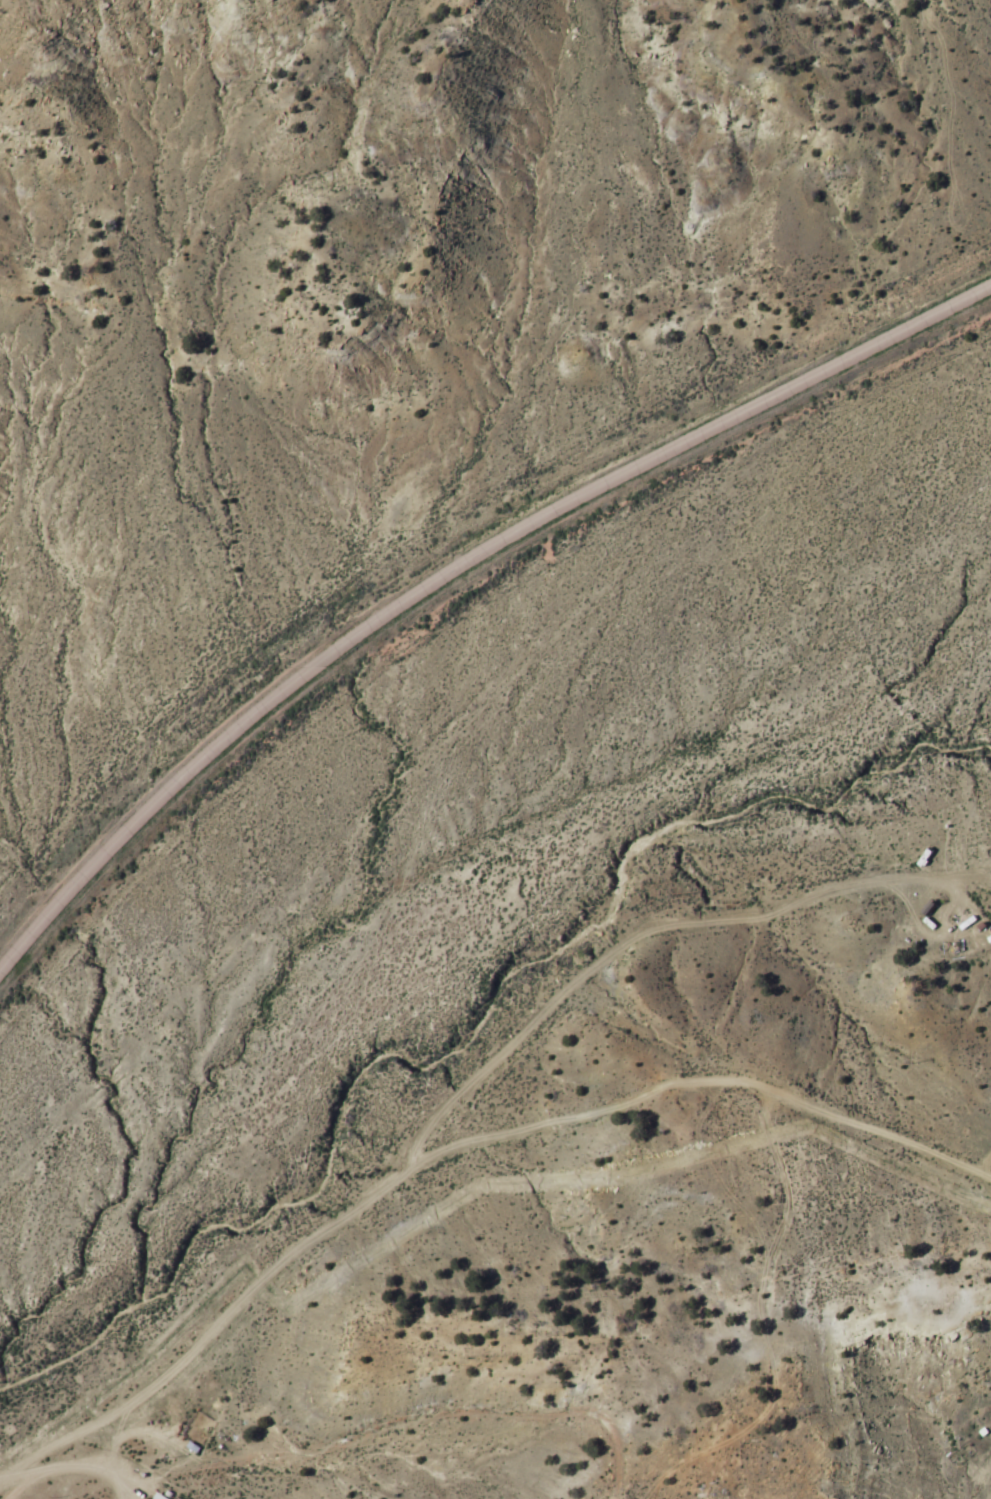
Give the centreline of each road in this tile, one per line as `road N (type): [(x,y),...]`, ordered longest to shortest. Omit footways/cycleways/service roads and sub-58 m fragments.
road 1 (residential): [(0,978),(135,818),(362,628),(542,520),(990,289)]
road 2 (residential): [(0,1463),(65,1439),(196,1350),(400,1156),(636,1087),(798,1135),(990,1223)]

